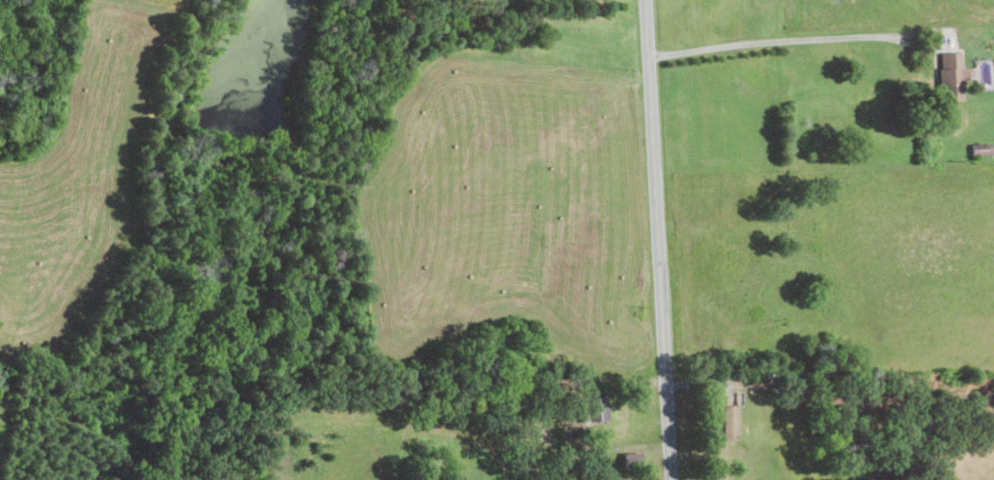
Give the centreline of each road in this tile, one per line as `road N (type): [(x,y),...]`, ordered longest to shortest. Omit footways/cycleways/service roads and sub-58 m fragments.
road 1 (residential): [(644,0),(671,479)]

